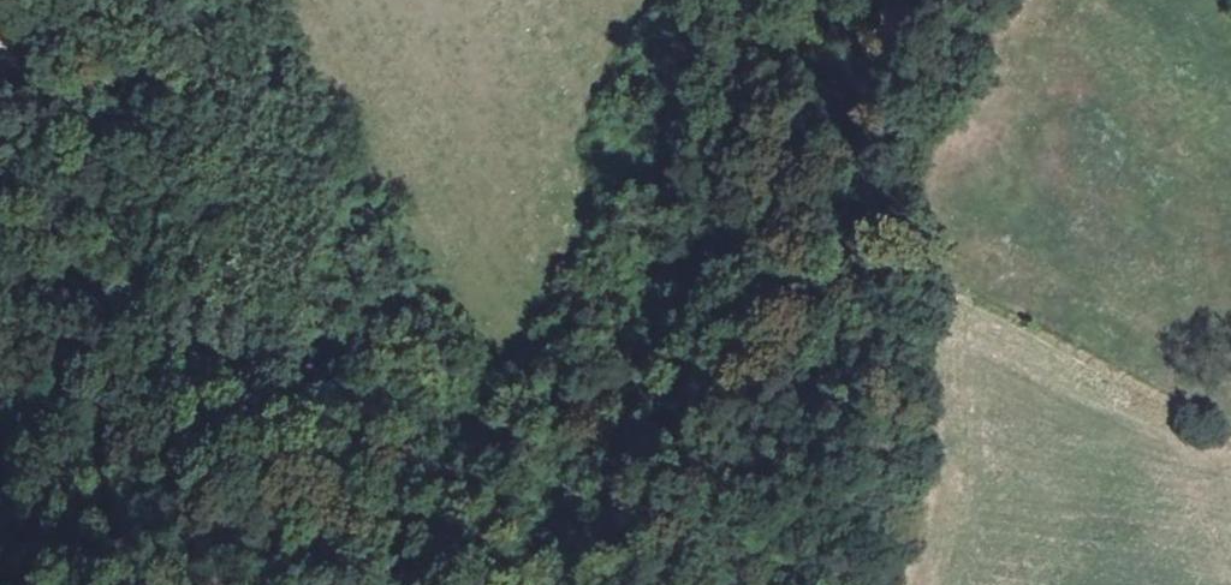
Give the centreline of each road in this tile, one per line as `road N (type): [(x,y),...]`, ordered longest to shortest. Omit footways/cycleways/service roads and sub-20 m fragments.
road 1 (track): [(703,551),(805,366),(860,108),(896,0)]

